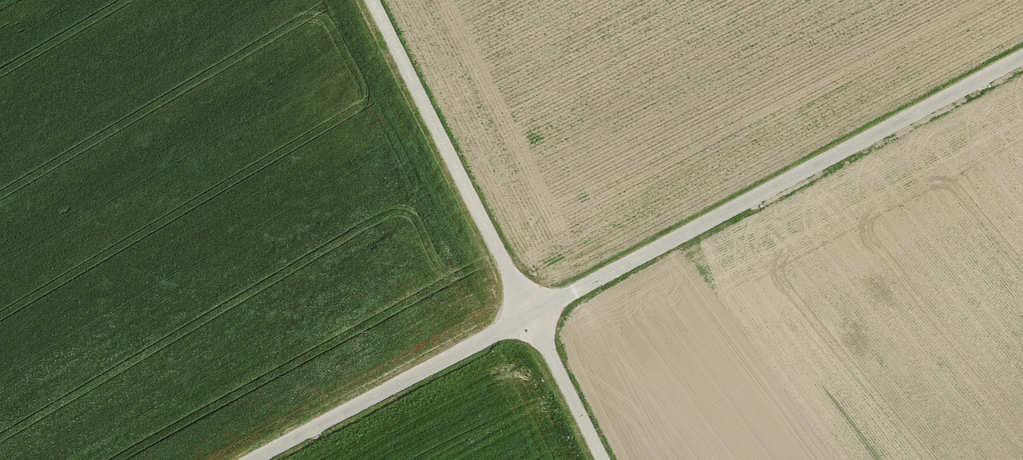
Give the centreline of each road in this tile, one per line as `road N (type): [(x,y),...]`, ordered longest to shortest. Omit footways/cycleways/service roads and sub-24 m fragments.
road 1 (unclassified): [(258,459),(1022,57)]
road 2 (track): [(603,459),(372,0)]

